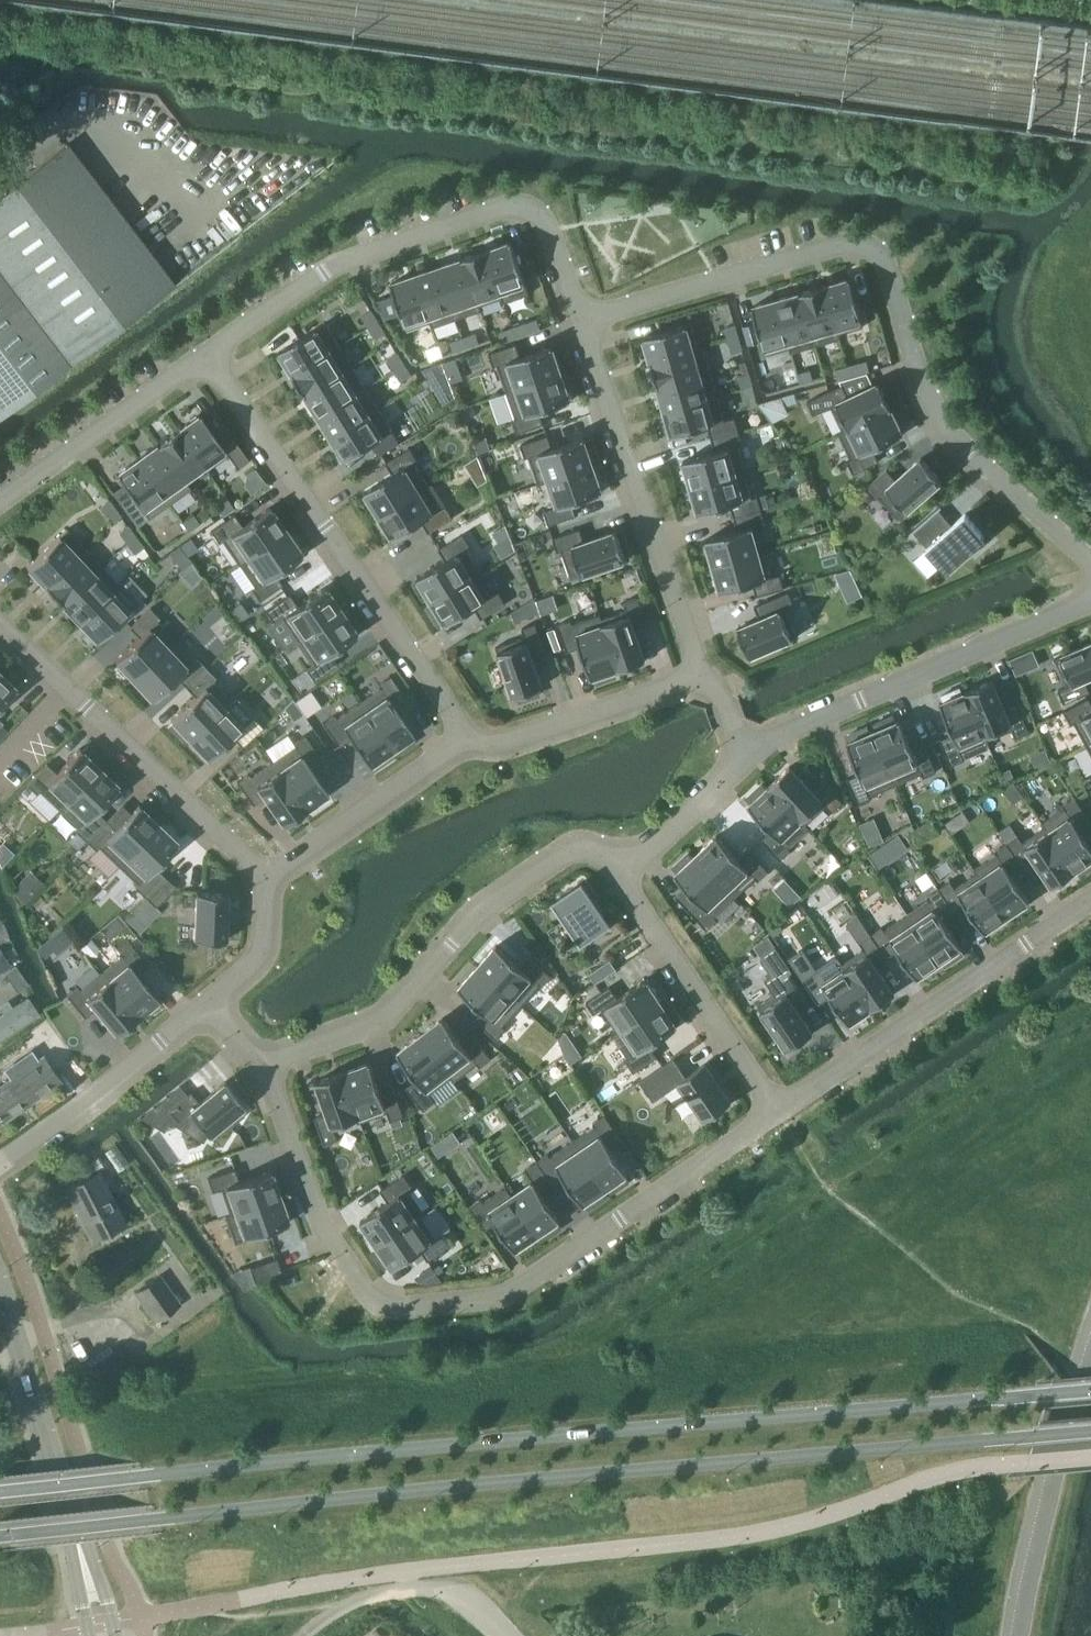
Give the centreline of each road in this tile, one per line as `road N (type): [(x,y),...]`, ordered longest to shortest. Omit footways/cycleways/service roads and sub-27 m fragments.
road 1 (secondary): [(1090,1389),(0,1495)]
road 2 (secondary): [(0,1536),(1090,1431)]
road 3 (residential): [(261,1059),(332,1235),(371,1290),(406,1303),(505,1296),(539,1278),(778,1107)]
road 4 (residential): [(1090,571),(943,419),(921,377),(881,252),(847,243),(583,319)]
road 5 (residential): [(211,354),(474,744)]
road 6 (residential): [(583,319),(529,221),(503,213),(366,257),(211,354)]
road 7 (residential): [(621,853),(569,850),(531,870),(378,1020),(341,1039),(261,1059)]
road 8 (residential): [(707,676),(583,319)]
road 9 (residential): [(778,1107),(1090,899)]
road 10 (residential): [(1090,603),(749,752)]
road 11 (residential): [(267,882),(0,624)]
road 12 (tertiary): [(99,1635),(64,1493),(0,1303)]
road 13 (residential): [(621,853),(631,886),(778,1107)]
road 14 (residential): [(0,1162),(211,1004)]
road 15 (residential): [(0,501),(211,354)]
road 16 (residential): [(474,744),(267,882)]
road 17 (residential): [(707,676),(517,743),(474,744)]
road 18 (unclassified): [(306,1635),(373,1597),(441,1588),(506,1635)]
road 19 (residential): [(749,752),(655,840),(621,853)]
road 20 (residential): [(267,882),(269,927),(255,964),(211,1004)]

